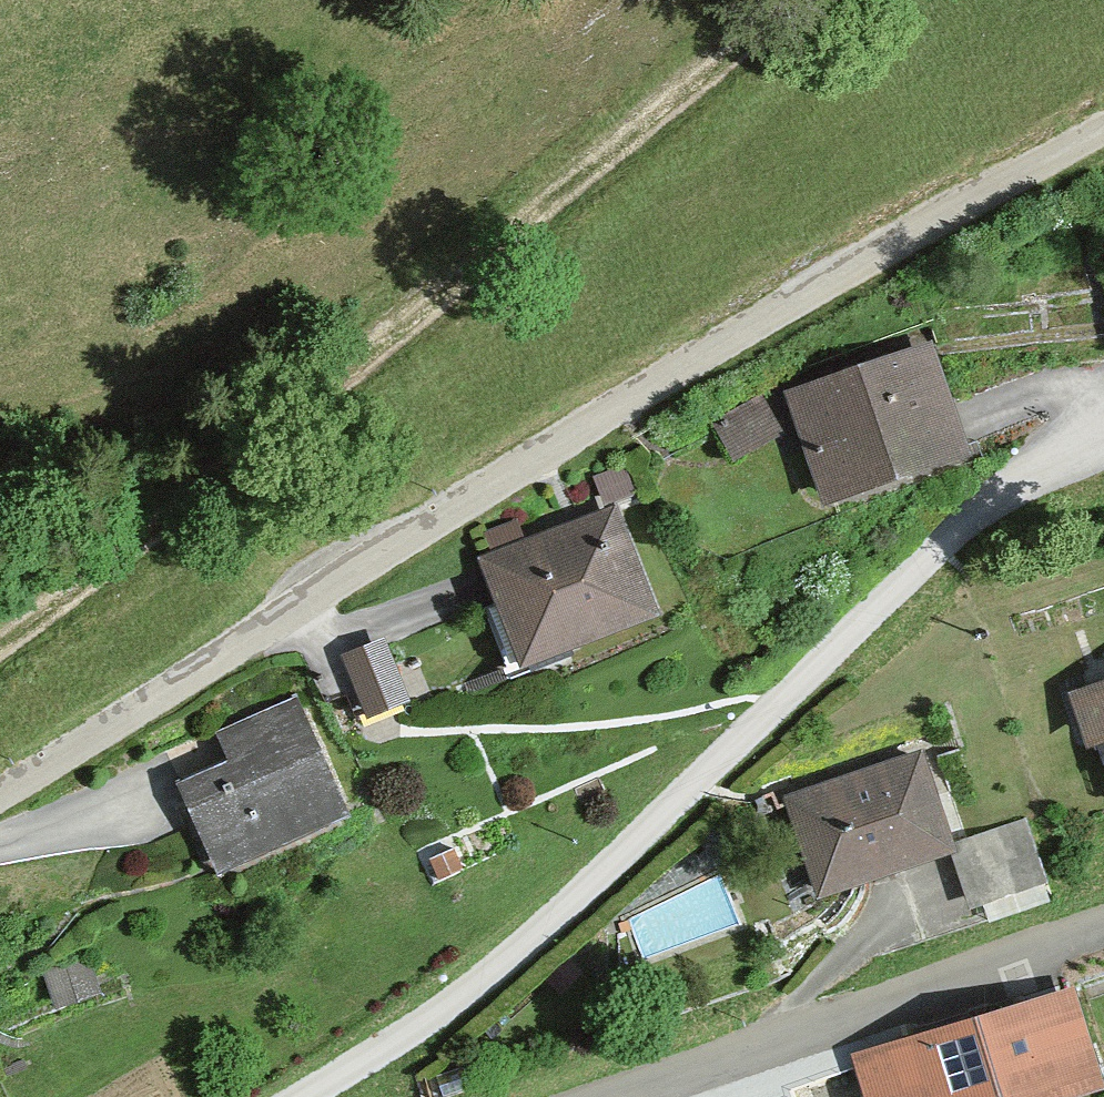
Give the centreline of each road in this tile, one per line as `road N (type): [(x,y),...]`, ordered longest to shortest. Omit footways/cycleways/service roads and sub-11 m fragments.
road 1 (residential): [(0,784),(794,277),(1103,110)]
road 2 (residential): [(307,1096),(442,1016),(993,498),(1103,429)]
road 3 (track): [(0,646),(483,261),(781,0)]
road 4 (residential): [(603,1096),(1103,914)]

